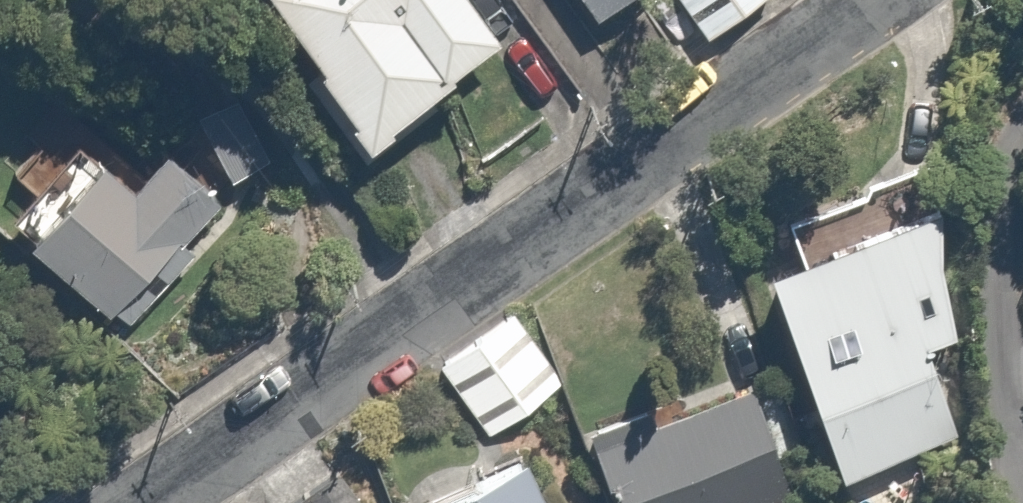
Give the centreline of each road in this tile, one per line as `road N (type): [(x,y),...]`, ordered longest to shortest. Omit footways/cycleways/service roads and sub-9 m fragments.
road 1 (residential): [(877,0),(146,502)]

